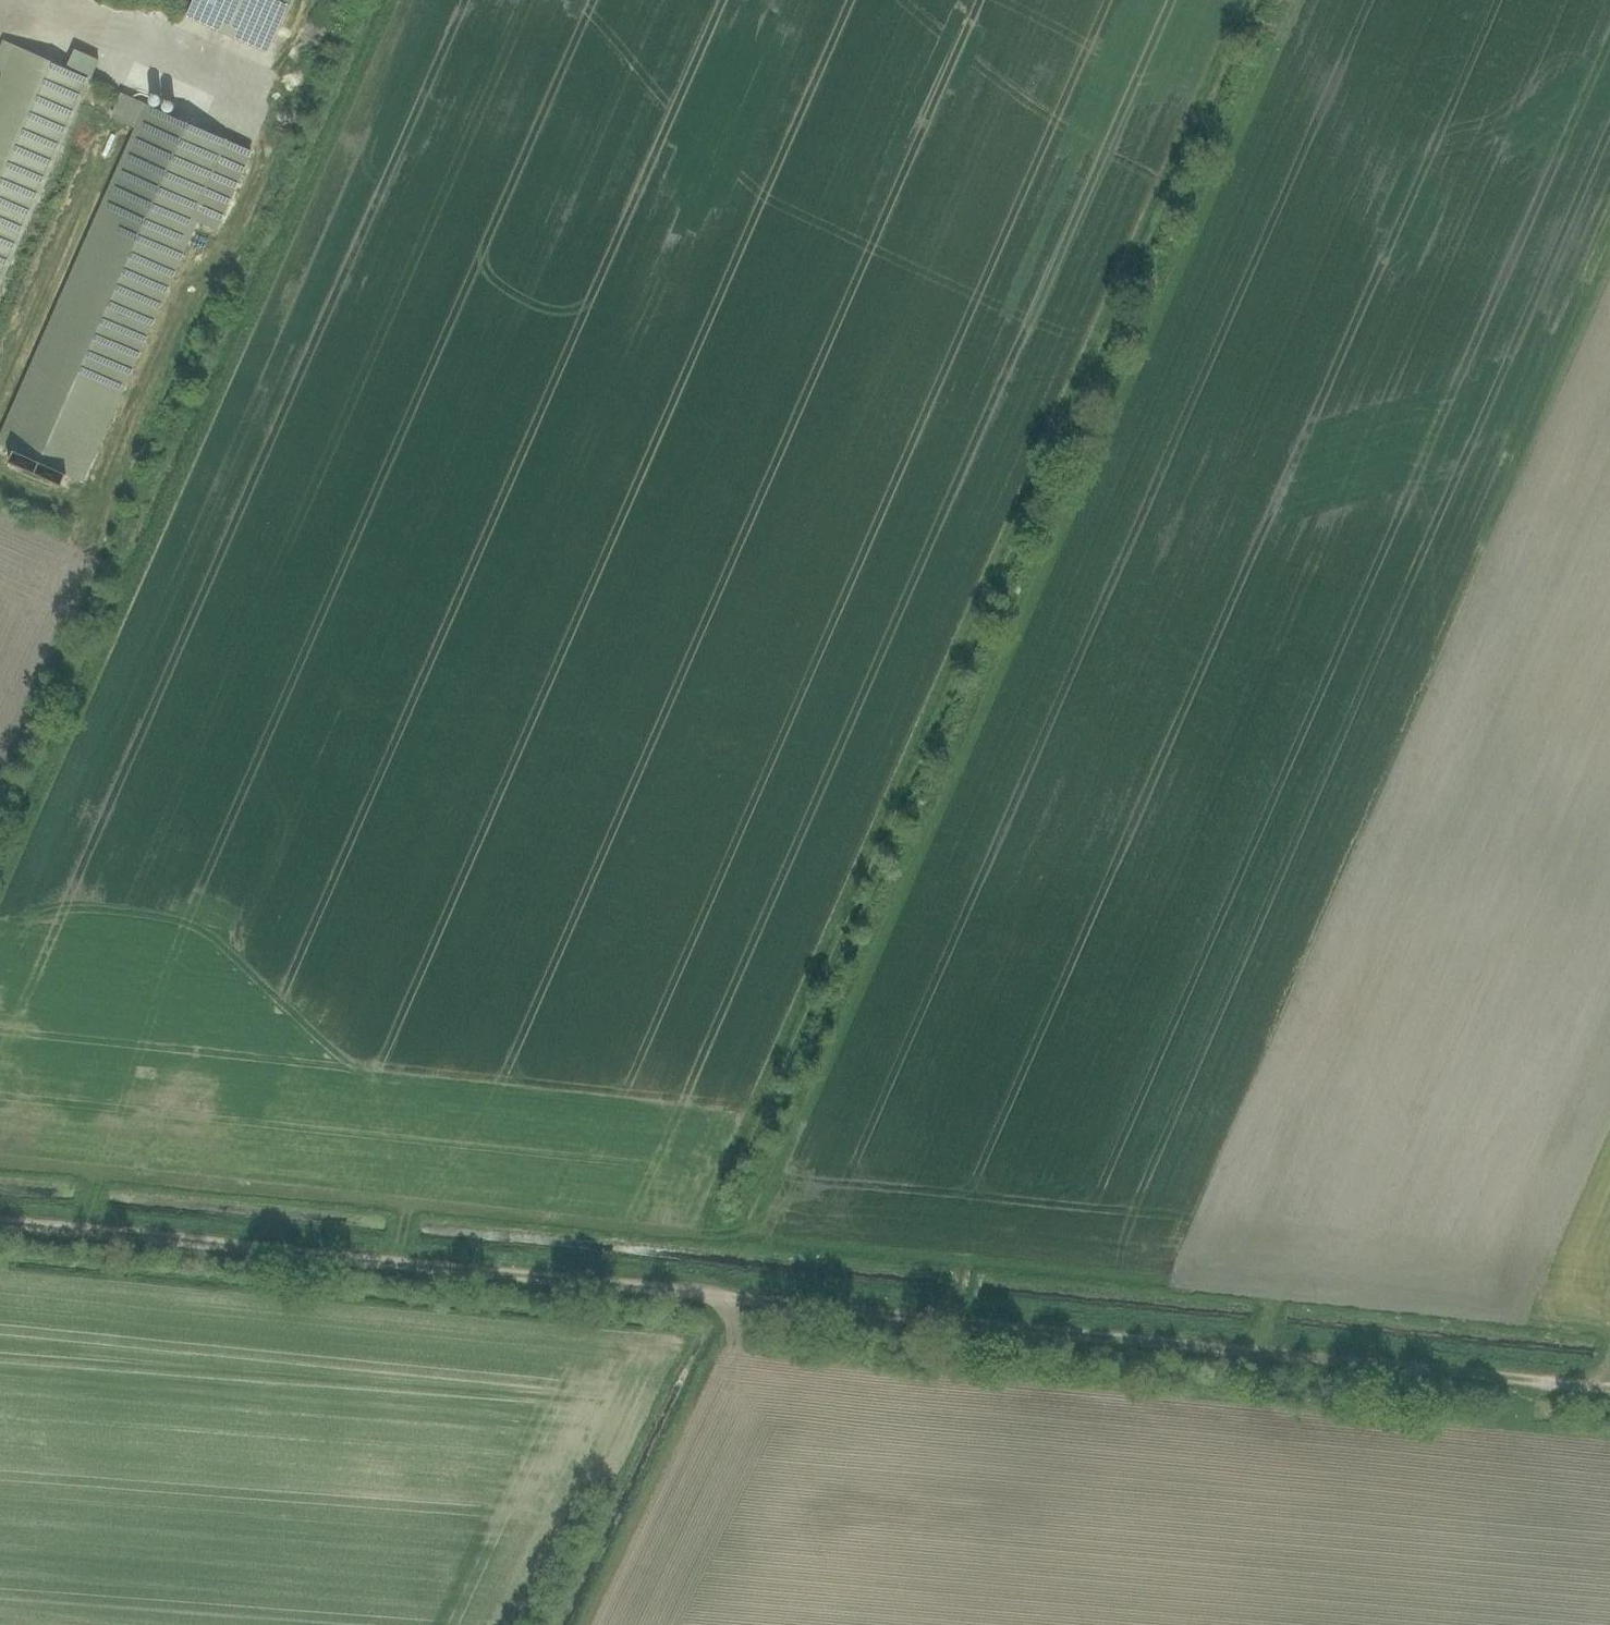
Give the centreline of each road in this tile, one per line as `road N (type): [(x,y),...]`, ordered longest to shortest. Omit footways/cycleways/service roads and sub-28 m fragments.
road 1 (track): [(1609,1389),(0,1224)]

